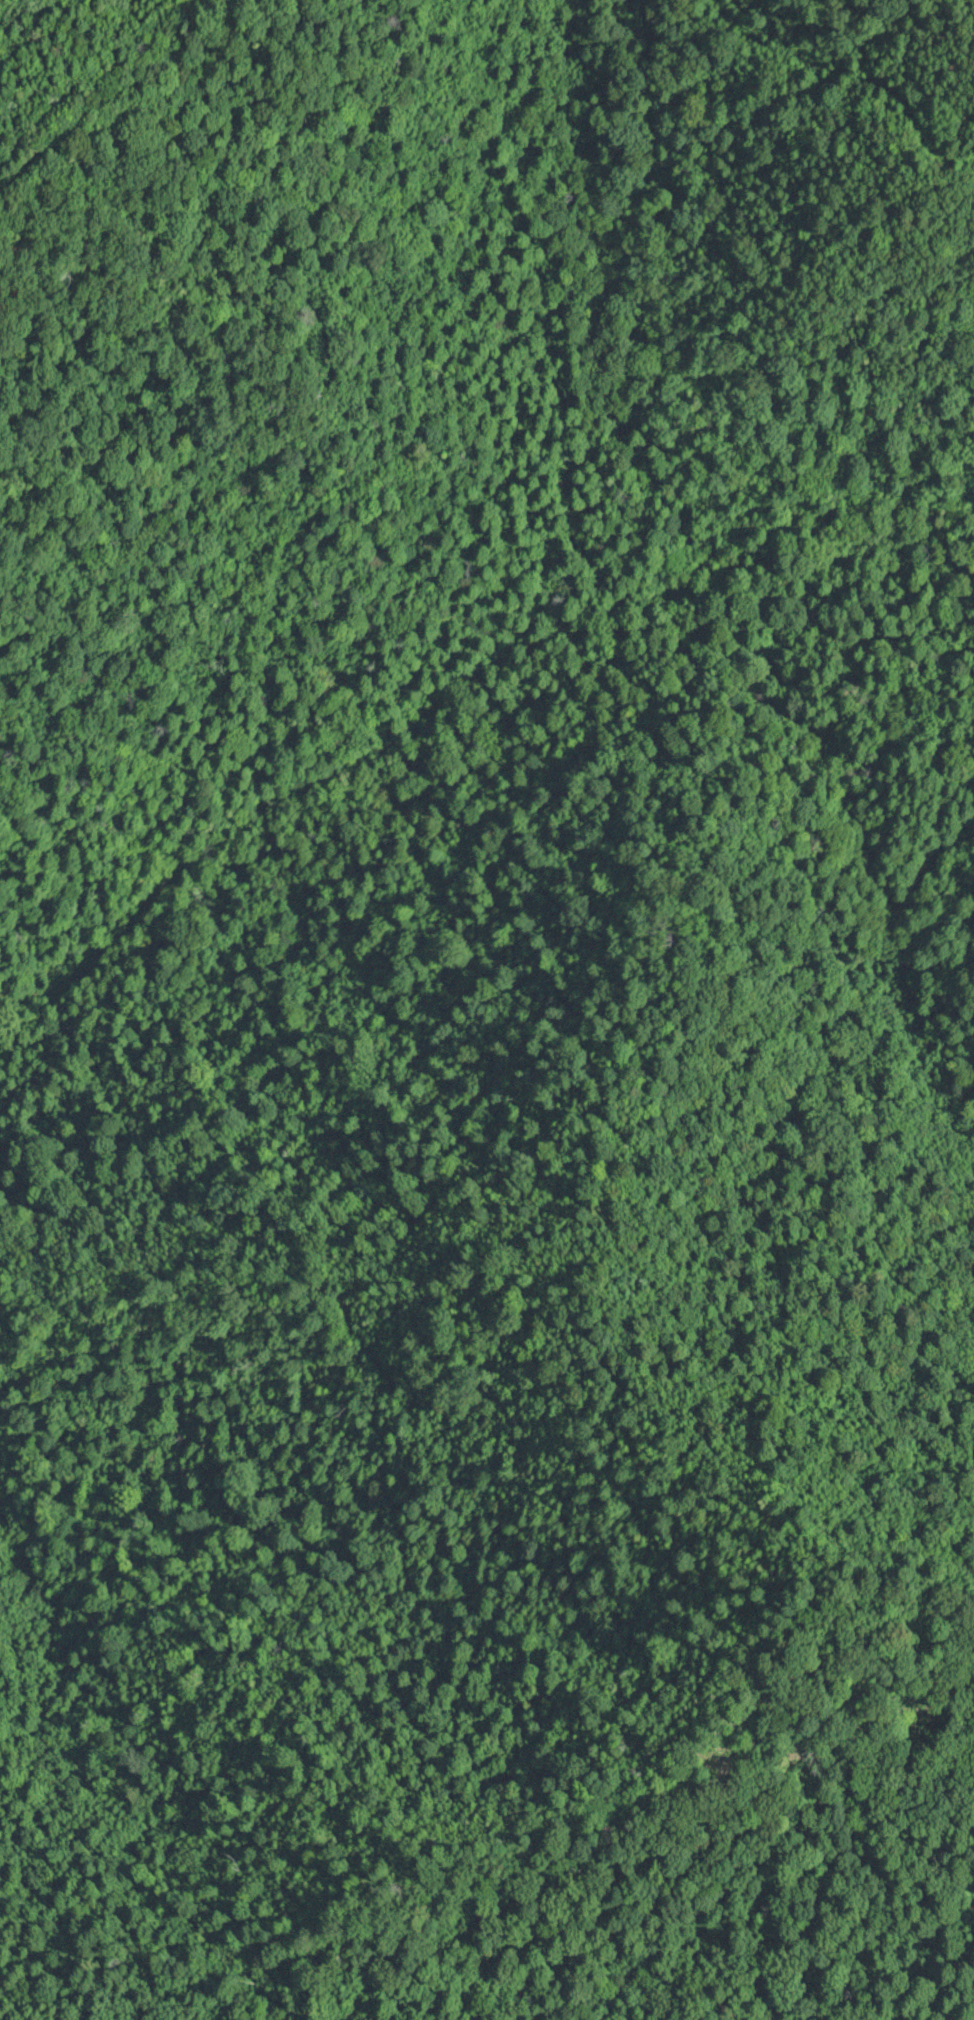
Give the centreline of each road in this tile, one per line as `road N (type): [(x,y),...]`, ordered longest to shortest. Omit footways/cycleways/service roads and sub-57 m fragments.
road 1 (residential): [(778,2019),(973,1942)]

